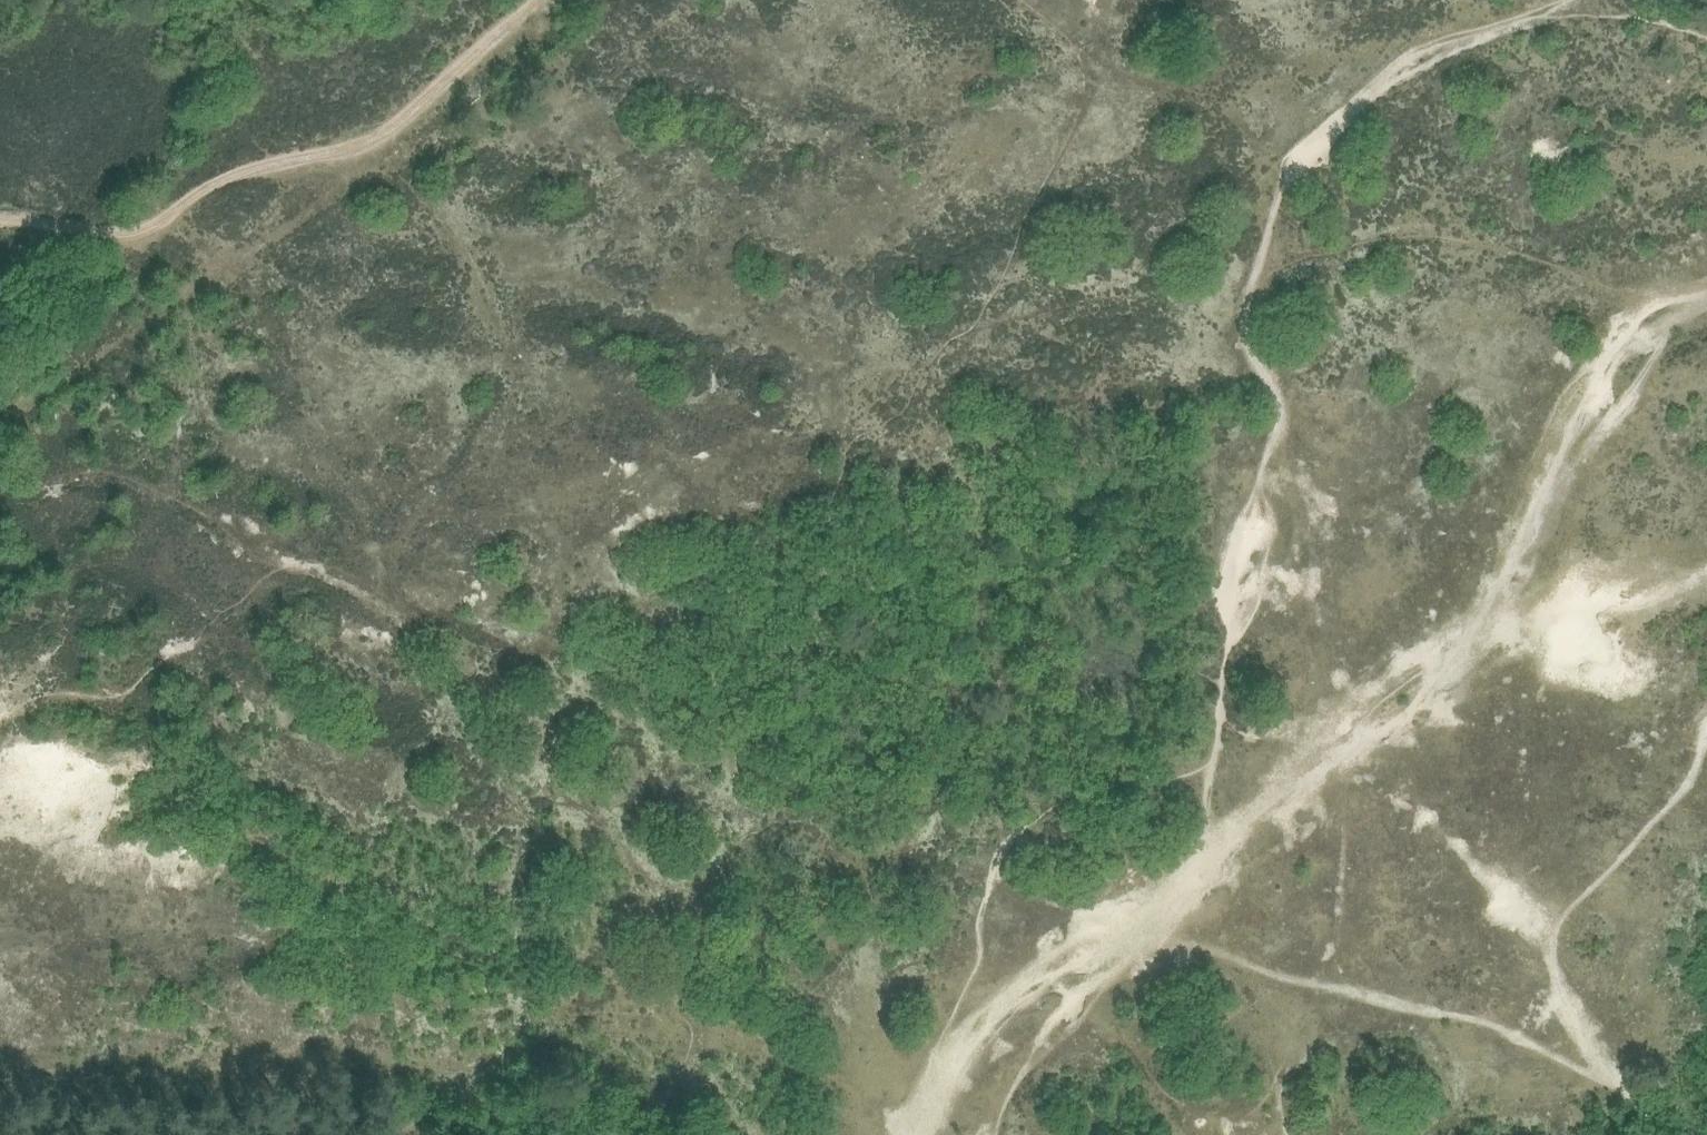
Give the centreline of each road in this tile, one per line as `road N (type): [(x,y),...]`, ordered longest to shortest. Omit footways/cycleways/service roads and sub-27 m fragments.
road 1 (track): [(0,227),(135,242),(274,169),(349,160),(431,103),(536,0)]

